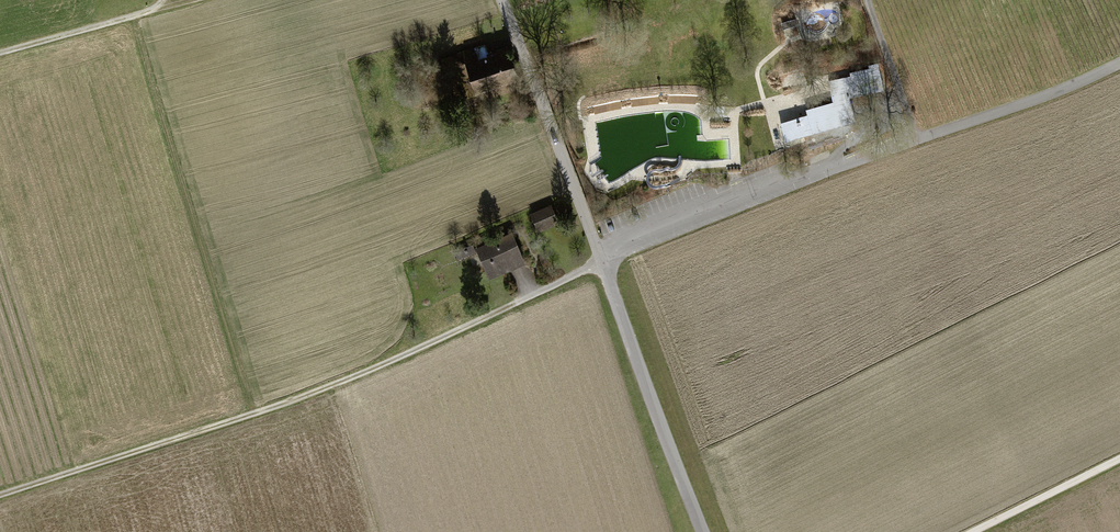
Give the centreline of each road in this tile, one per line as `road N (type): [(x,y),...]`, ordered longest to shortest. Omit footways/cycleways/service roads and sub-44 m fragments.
road 1 (track): [(0,494),(337,381),(601,262)]
road 2 (unclassified): [(1119,62),(1033,100),(844,166),(776,179),(616,240),(601,262)]
road 3 (residential): [(601,262),(703,531)]
road 4 (residential): [(502,0),(601,262)]
road 5 (track): [(164,0),(161,8),(0,51)]
road 6 (track): [(976,531),(1119,461)]

